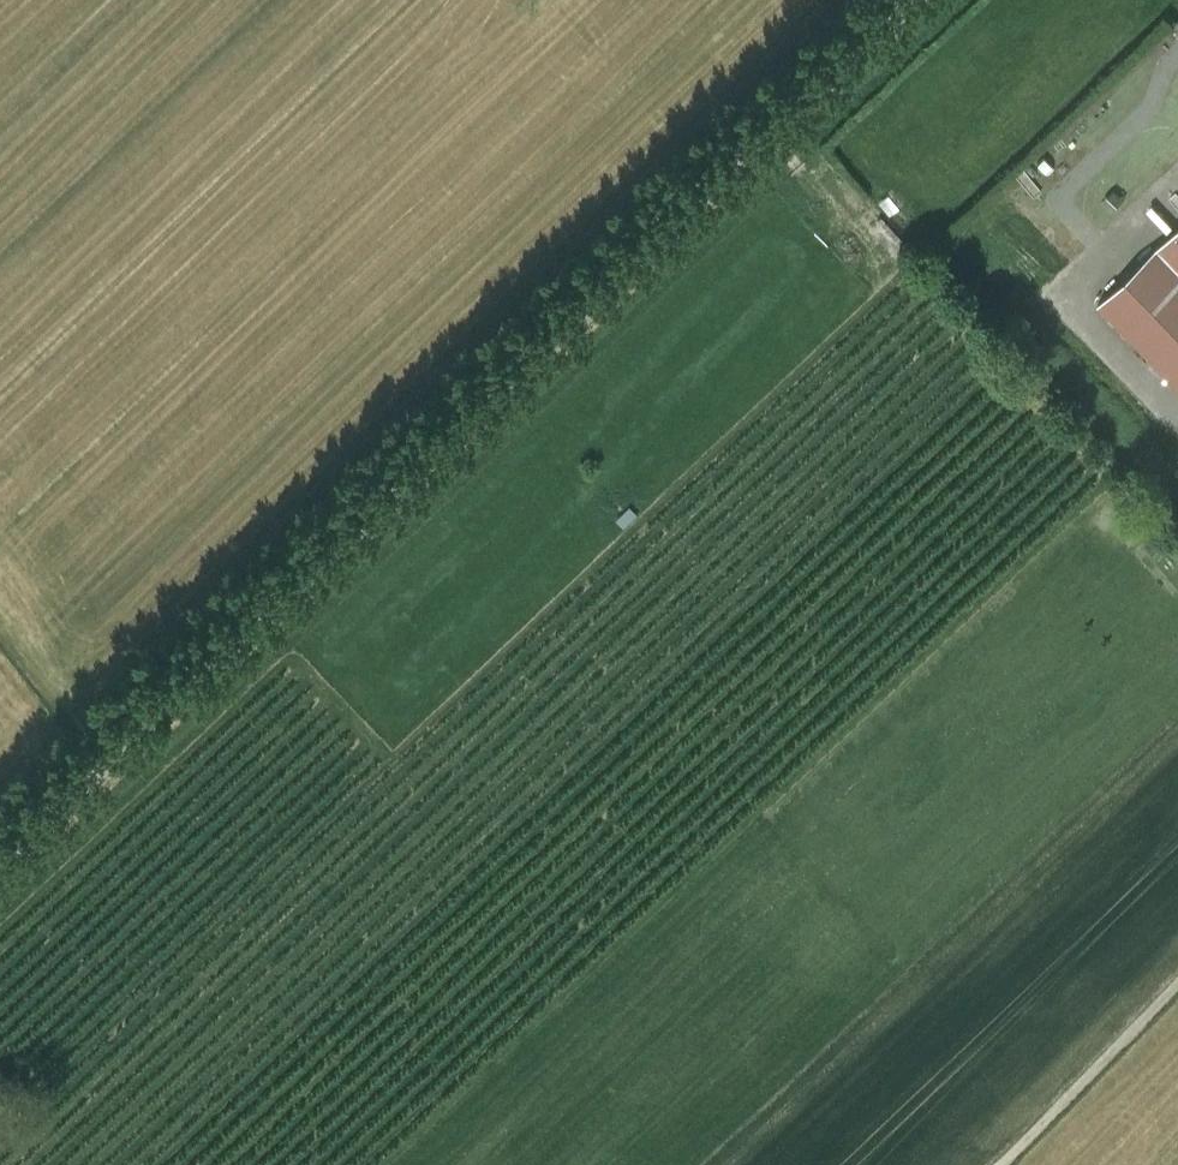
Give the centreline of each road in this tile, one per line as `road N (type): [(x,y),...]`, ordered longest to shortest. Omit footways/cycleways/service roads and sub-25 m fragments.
road 1 (tertiary): [(0,861),(905,0)]

